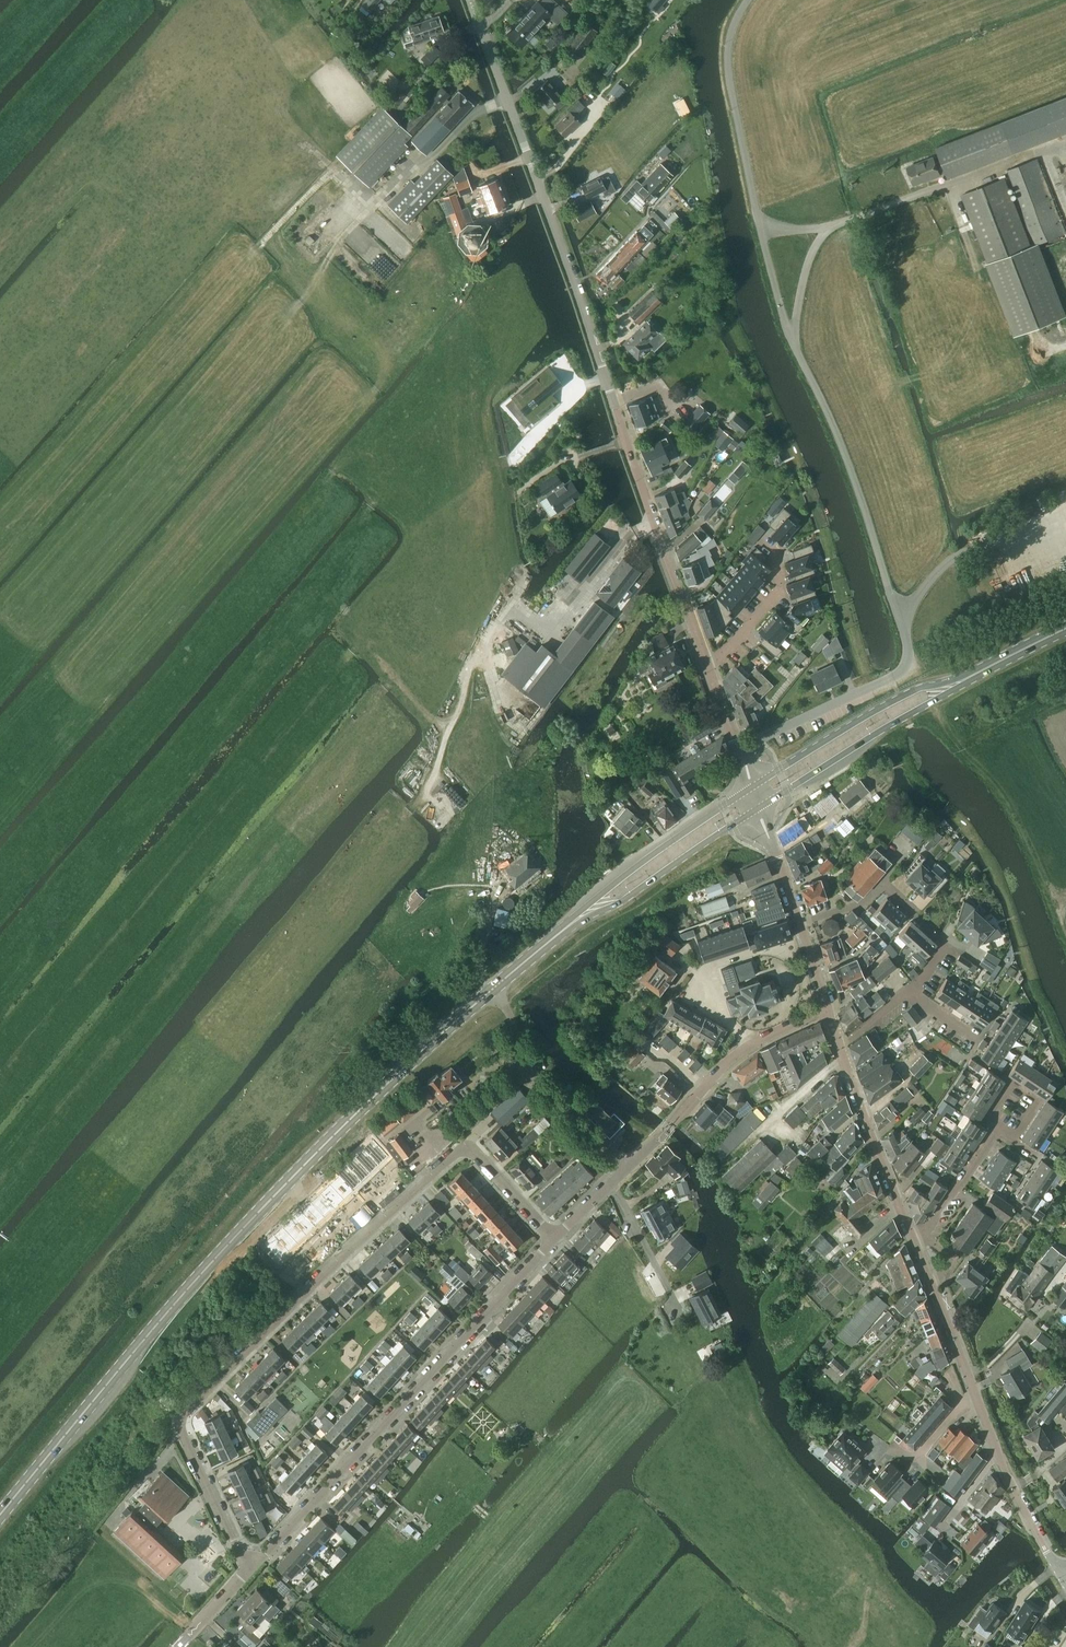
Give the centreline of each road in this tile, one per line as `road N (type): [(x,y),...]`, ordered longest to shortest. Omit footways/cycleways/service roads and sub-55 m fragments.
road 1 (unclassified): [(754,741),(909,663),(849,469),(786,324),(760,224),(728,61),(748,0)]
road 2 (primary): [(0,1517),(301,1169),(436,1041),(566,935)]
road 3 (unclassified): [(709,670),(476,0)]
road 4 (residential): [(554,1238),(468,1143),(184,1414),(181,1429),(249,1570)]
road 5 (residential): [(249,1570),(554,1238)]
road 6 (residential): [(1064,1577),(993,1444),(934,1287)]
road 7 (residential): [(627,1167),(728,1061),(828,1008)]
road 8 (primary): [(760,808),(977,672)]
road 9 (primary): [(977,672),(891,702),(753,785)]
road 10 (primary): [(753,785),(612,886),(566,935)]
road 11 (primary): [(566,935),(760,808)]
road 12 (track): [(905,641),(911,609),(947,562),(1065,511)]
road 13 (residential): [(917,1245),(841,1047)]
road 14 (track): [(498,886),(501,698)]
road 15 (residential): [(709,670),(779,593),(778,556),(763,543)]
road 16 (residential): [(627,1167),(525,1062)]
road 17 (residential): [(800,924),(863,904),(884,884),(915,911)]
road 18 (residential): [(924,1235),(996,1125)]
road 19 (residential): [(800,924),(760,808)]

